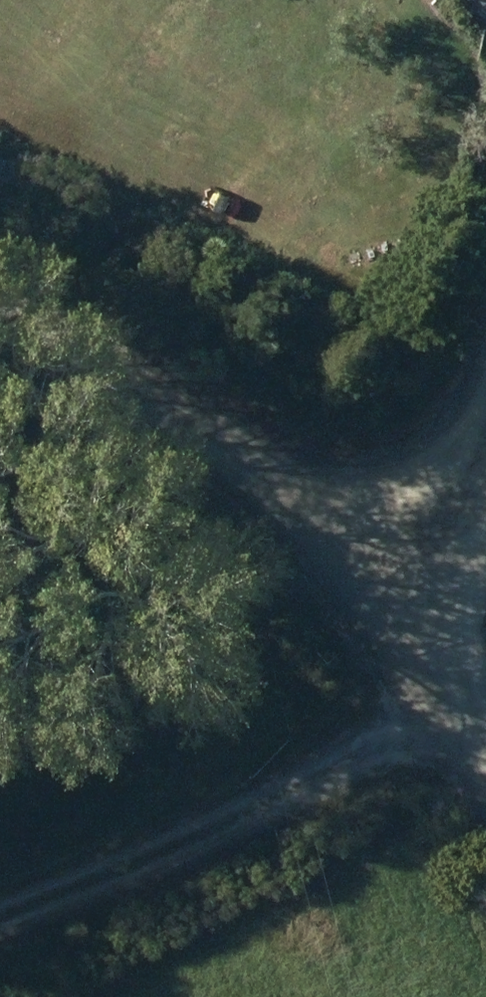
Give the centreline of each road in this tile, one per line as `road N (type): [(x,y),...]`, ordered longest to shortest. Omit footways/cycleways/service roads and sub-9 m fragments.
road 1 (residential): [(0,298),(354,602)]
road 2 (residential): [(354,602),(485,339)]
road 3 (residential): [(354,602),(485,860)]

